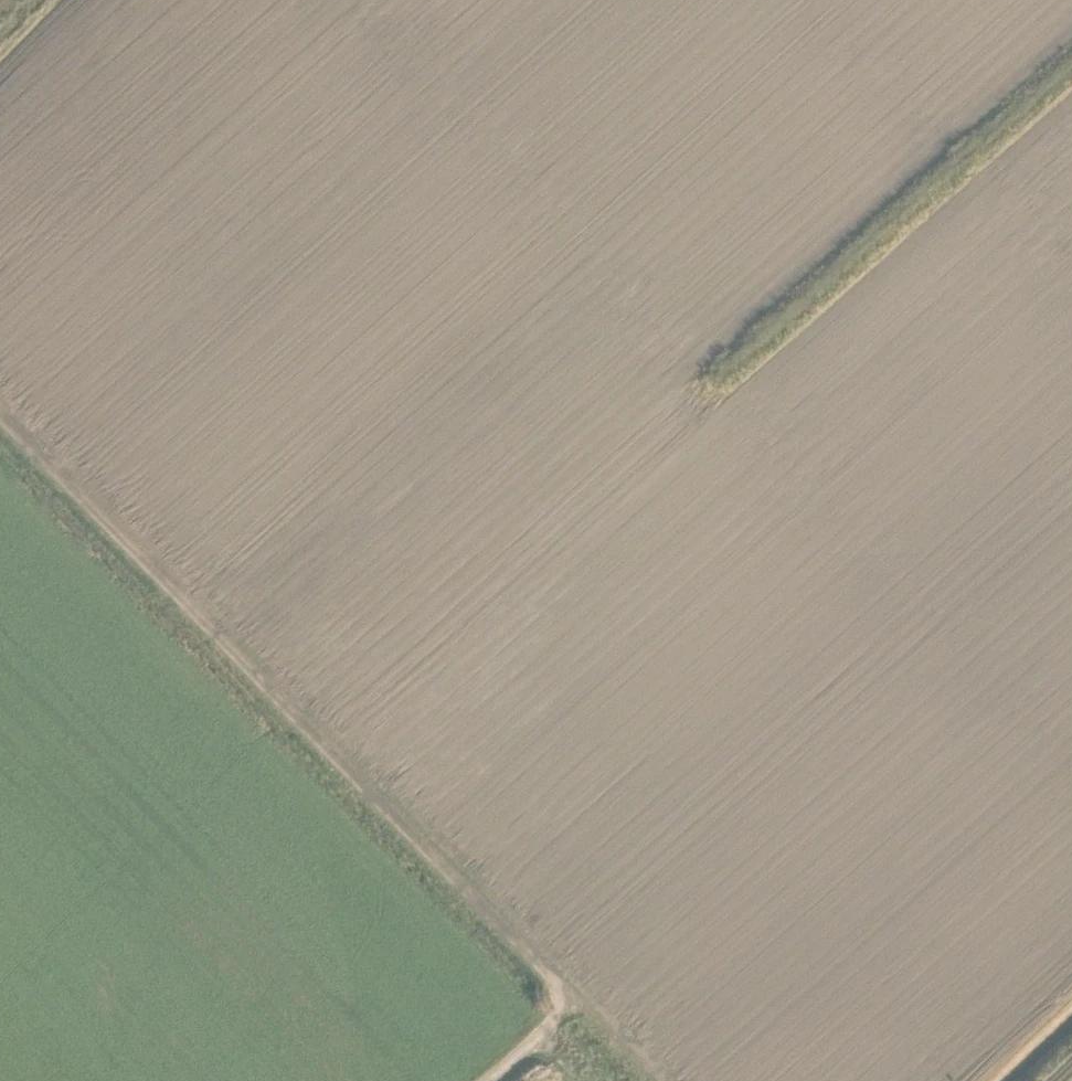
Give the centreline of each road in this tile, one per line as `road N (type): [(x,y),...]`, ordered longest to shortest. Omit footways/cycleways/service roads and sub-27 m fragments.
road 1 (track): [(489,1080),(552,1032),(568,1008),(0,424)]

